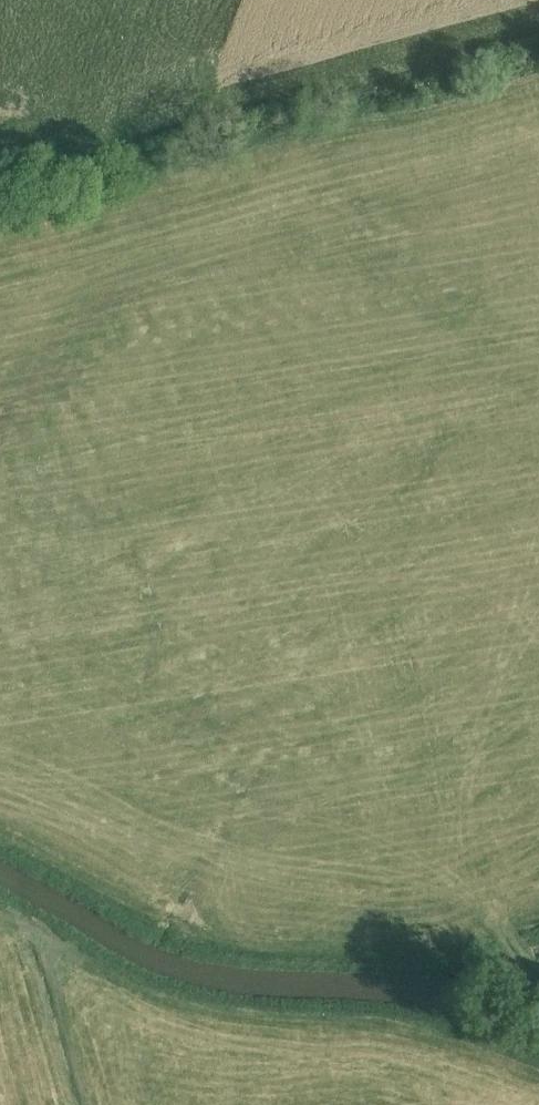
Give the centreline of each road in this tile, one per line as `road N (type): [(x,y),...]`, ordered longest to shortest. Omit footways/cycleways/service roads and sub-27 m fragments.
road 1 (track): [(538,976),(472,850)]

